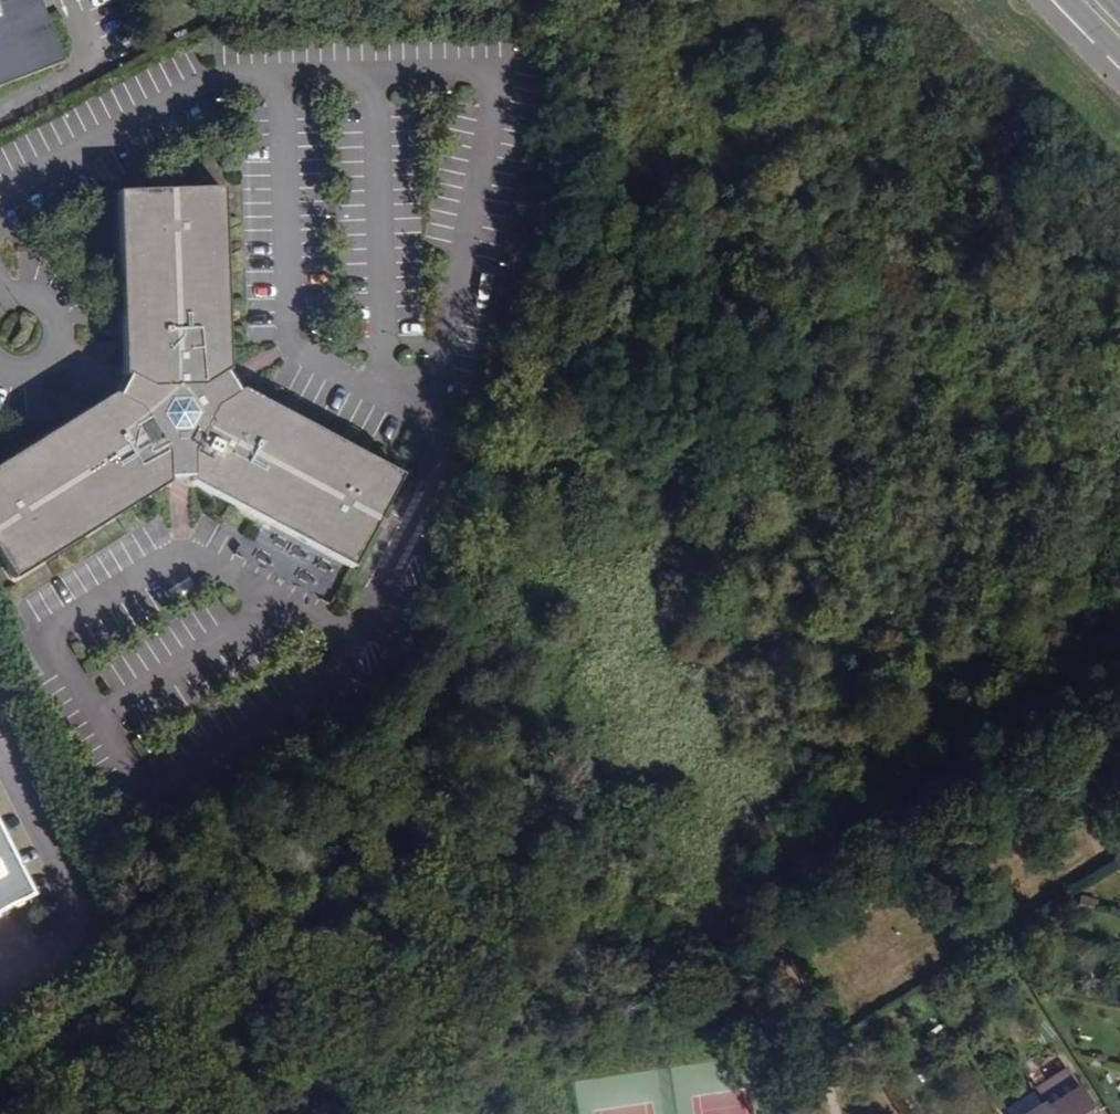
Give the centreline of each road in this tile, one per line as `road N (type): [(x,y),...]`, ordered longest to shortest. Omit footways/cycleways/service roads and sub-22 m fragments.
road 1 (primary): [(1031,0),(1119,92)]

